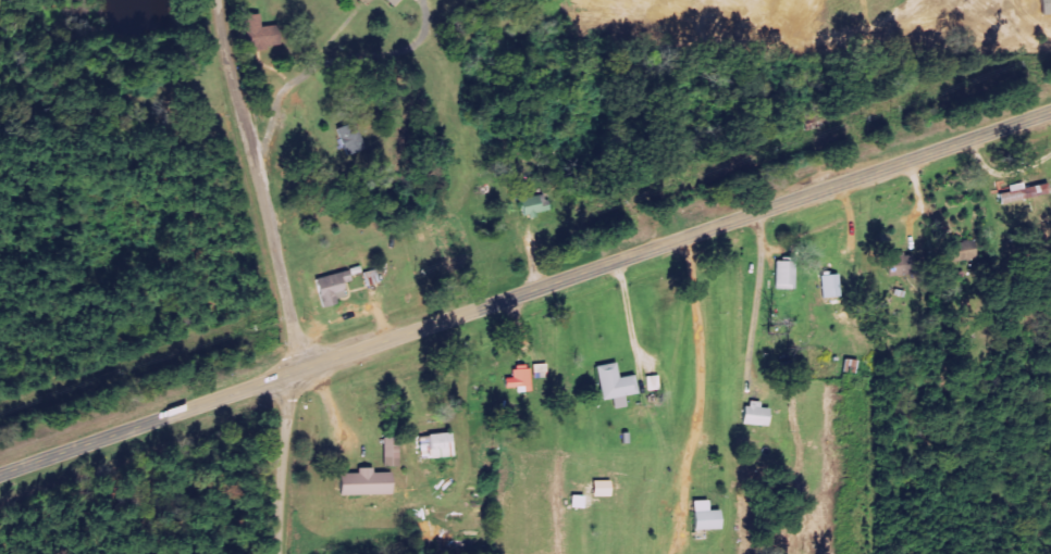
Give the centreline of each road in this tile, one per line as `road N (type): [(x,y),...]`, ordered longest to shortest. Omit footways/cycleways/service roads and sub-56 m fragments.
road 1 (primary): [(0,474),(1050,110)]
road 2 (residential): [(290,373),(284,240),(230,87),(231,0)]
road 3 (residential): [(288,553),(290,373)]

